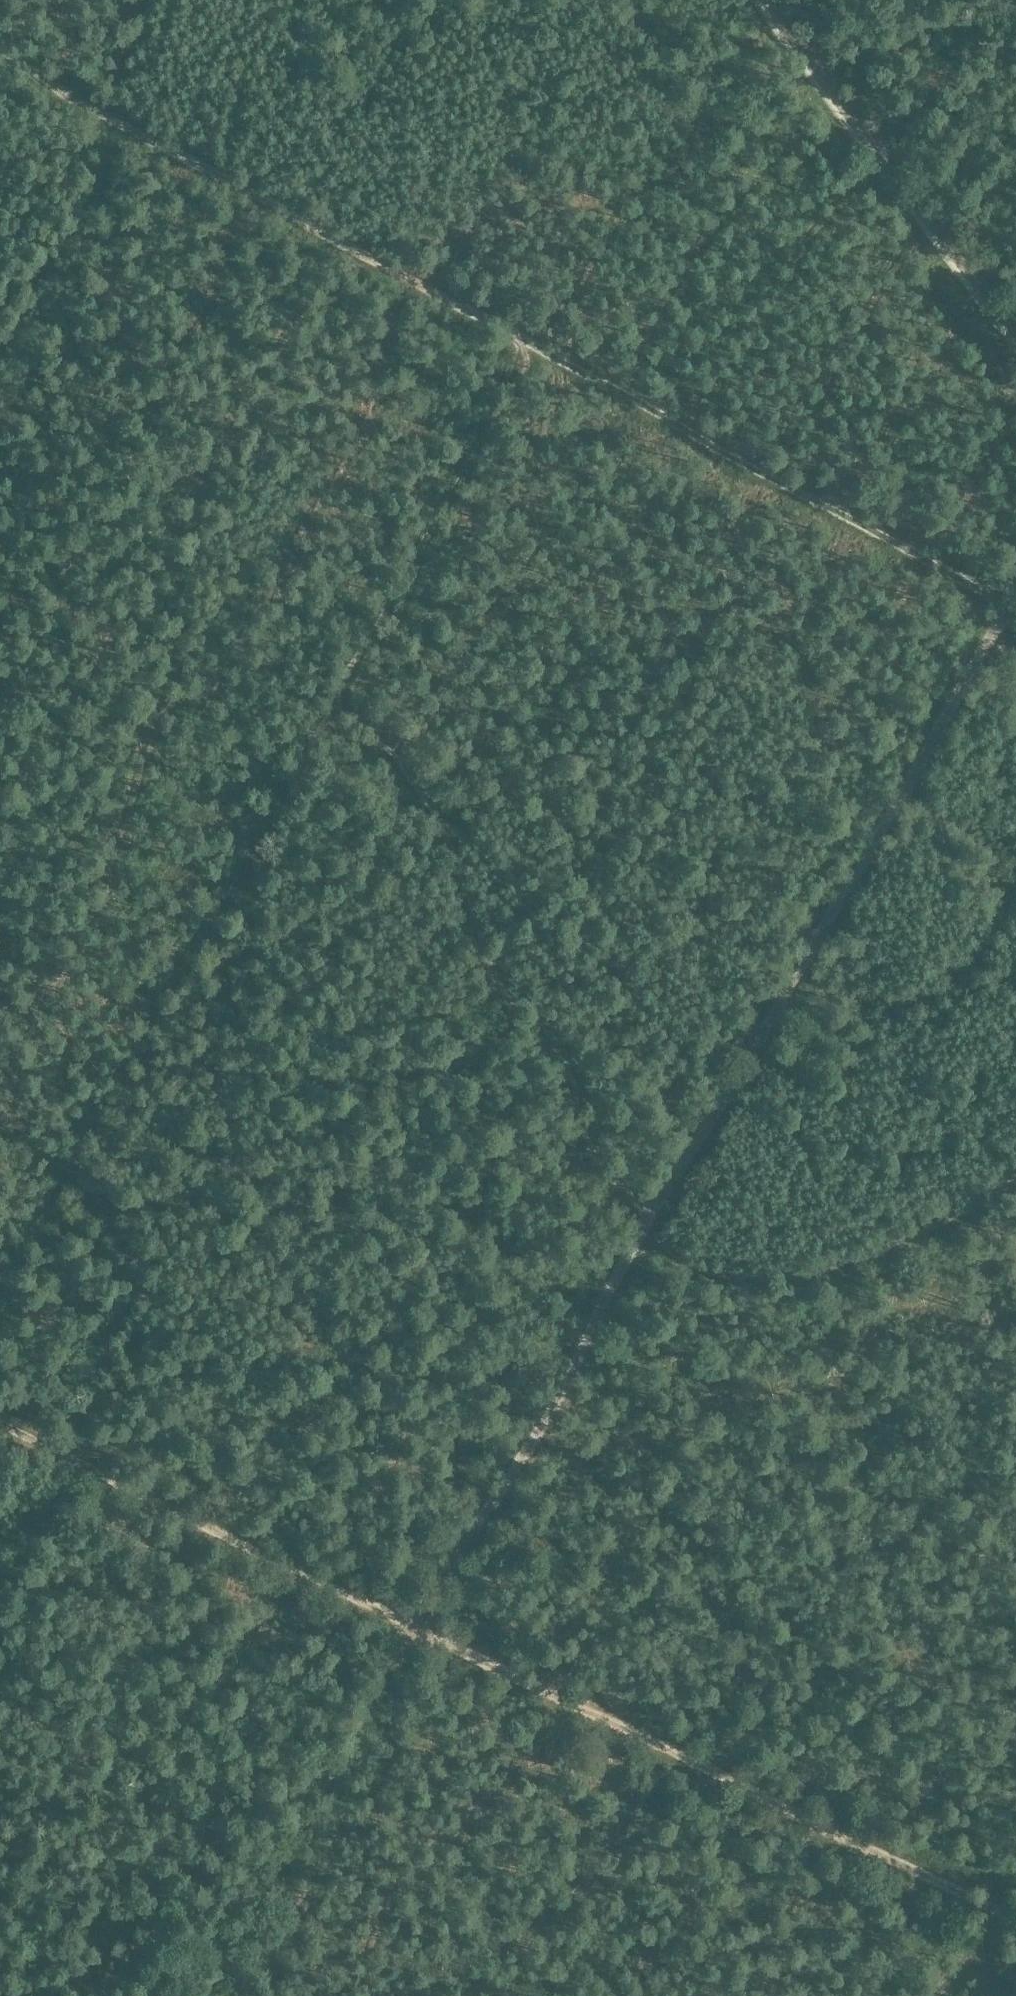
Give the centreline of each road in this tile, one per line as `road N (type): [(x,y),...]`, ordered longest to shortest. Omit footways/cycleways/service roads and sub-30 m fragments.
road 1 (track): [(1015,593),(199,1995)]
road 2 (track): [(1015,1915),(0,1421)]
road 3 (track): [(535,345),(0,48)]
road 4 (track): [(1015,609),(535,345)]
road 5 (track): [(1015,340),(767,0)]

